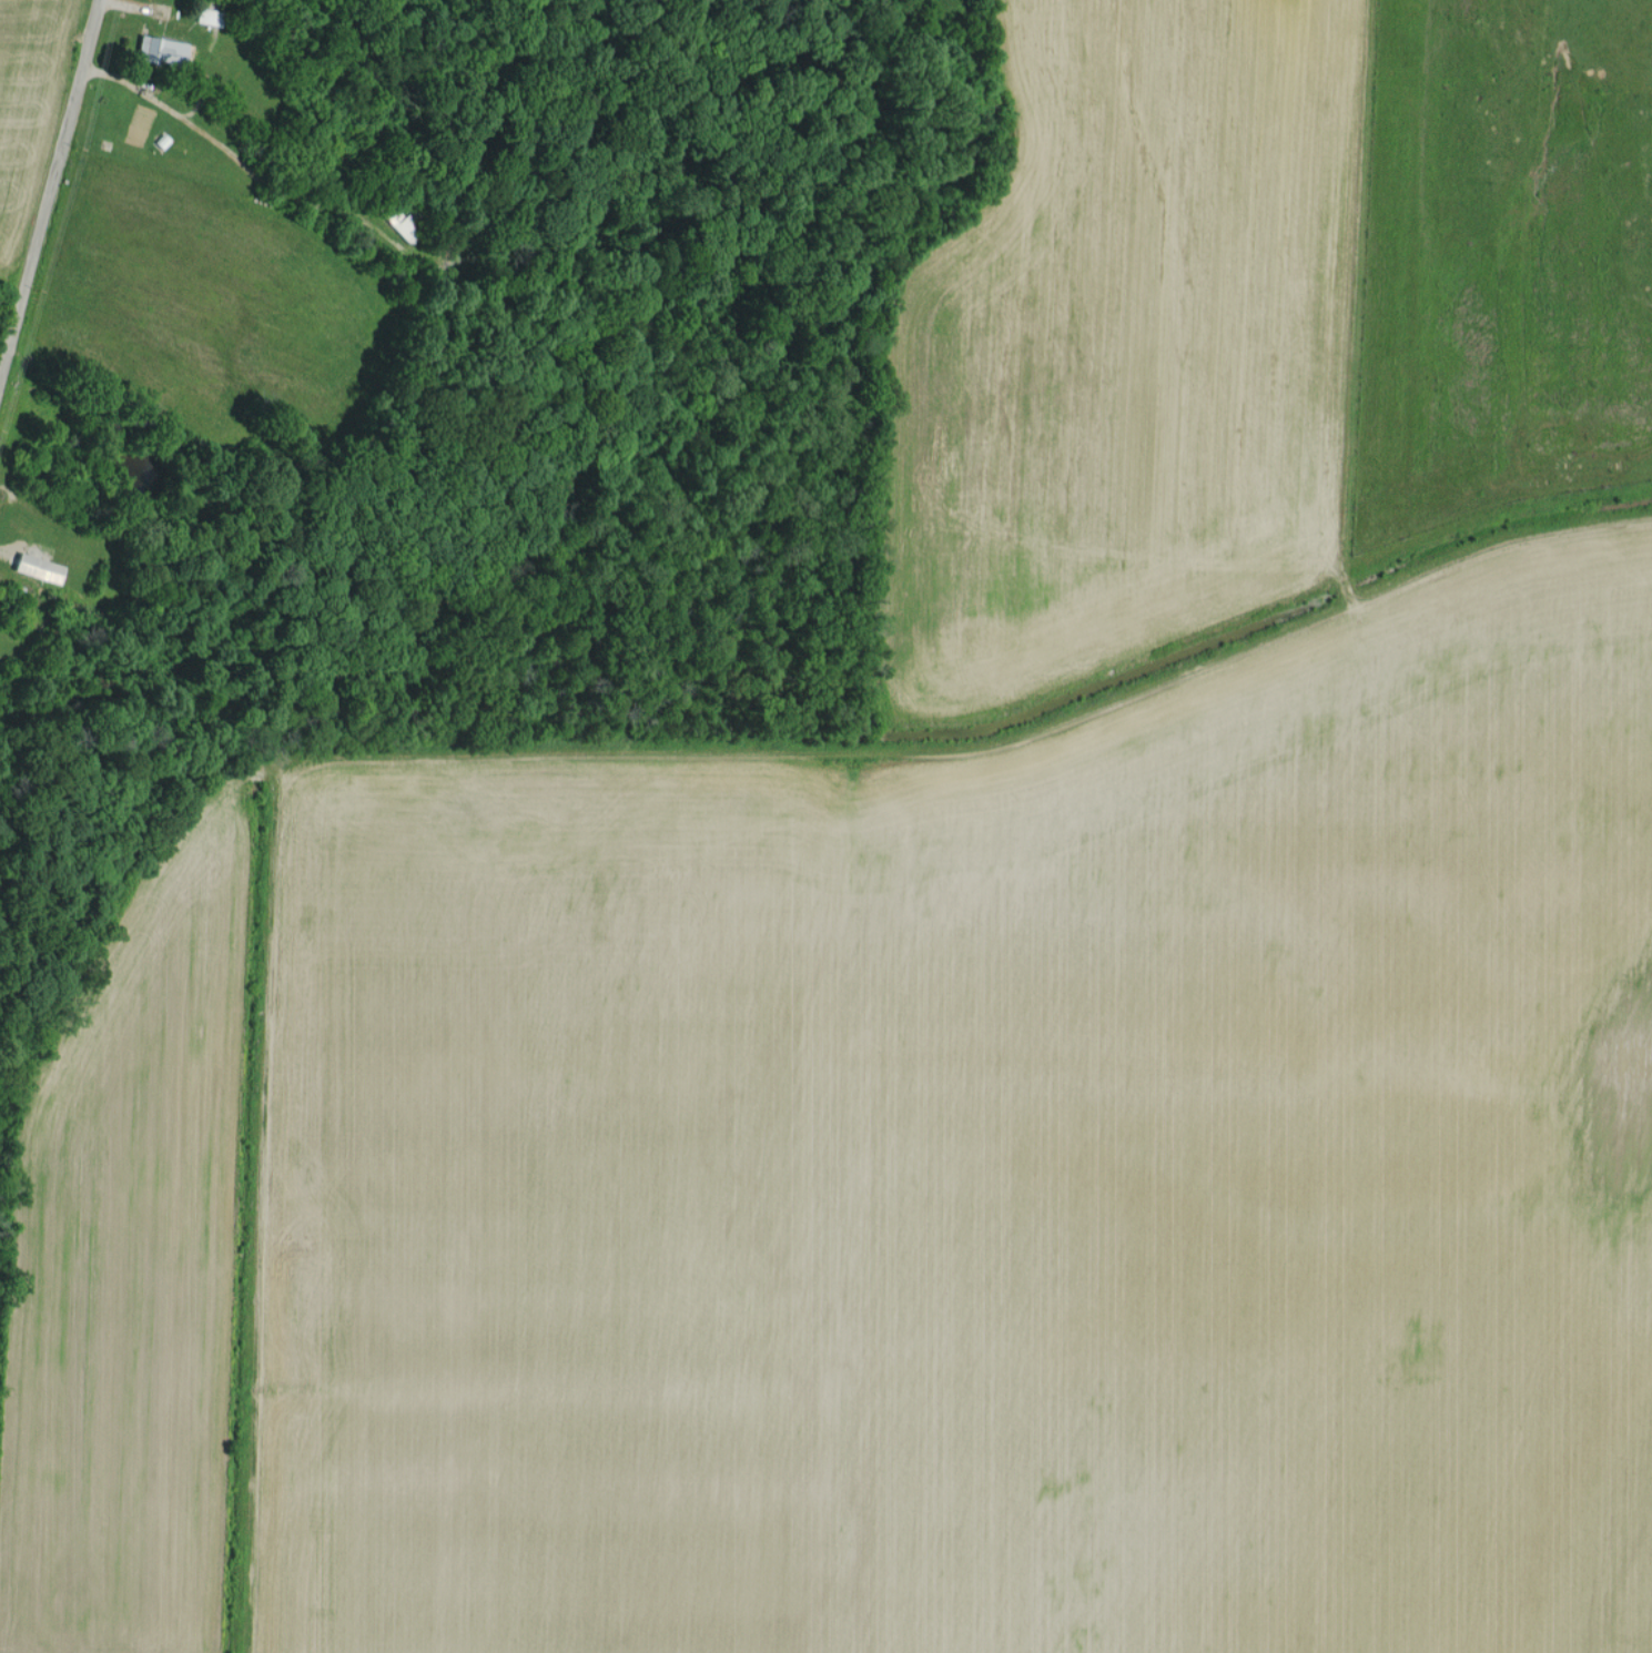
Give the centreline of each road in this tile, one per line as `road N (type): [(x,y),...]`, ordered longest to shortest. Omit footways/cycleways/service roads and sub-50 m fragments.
road 1 (residential): [(0,370),(94,0)]

